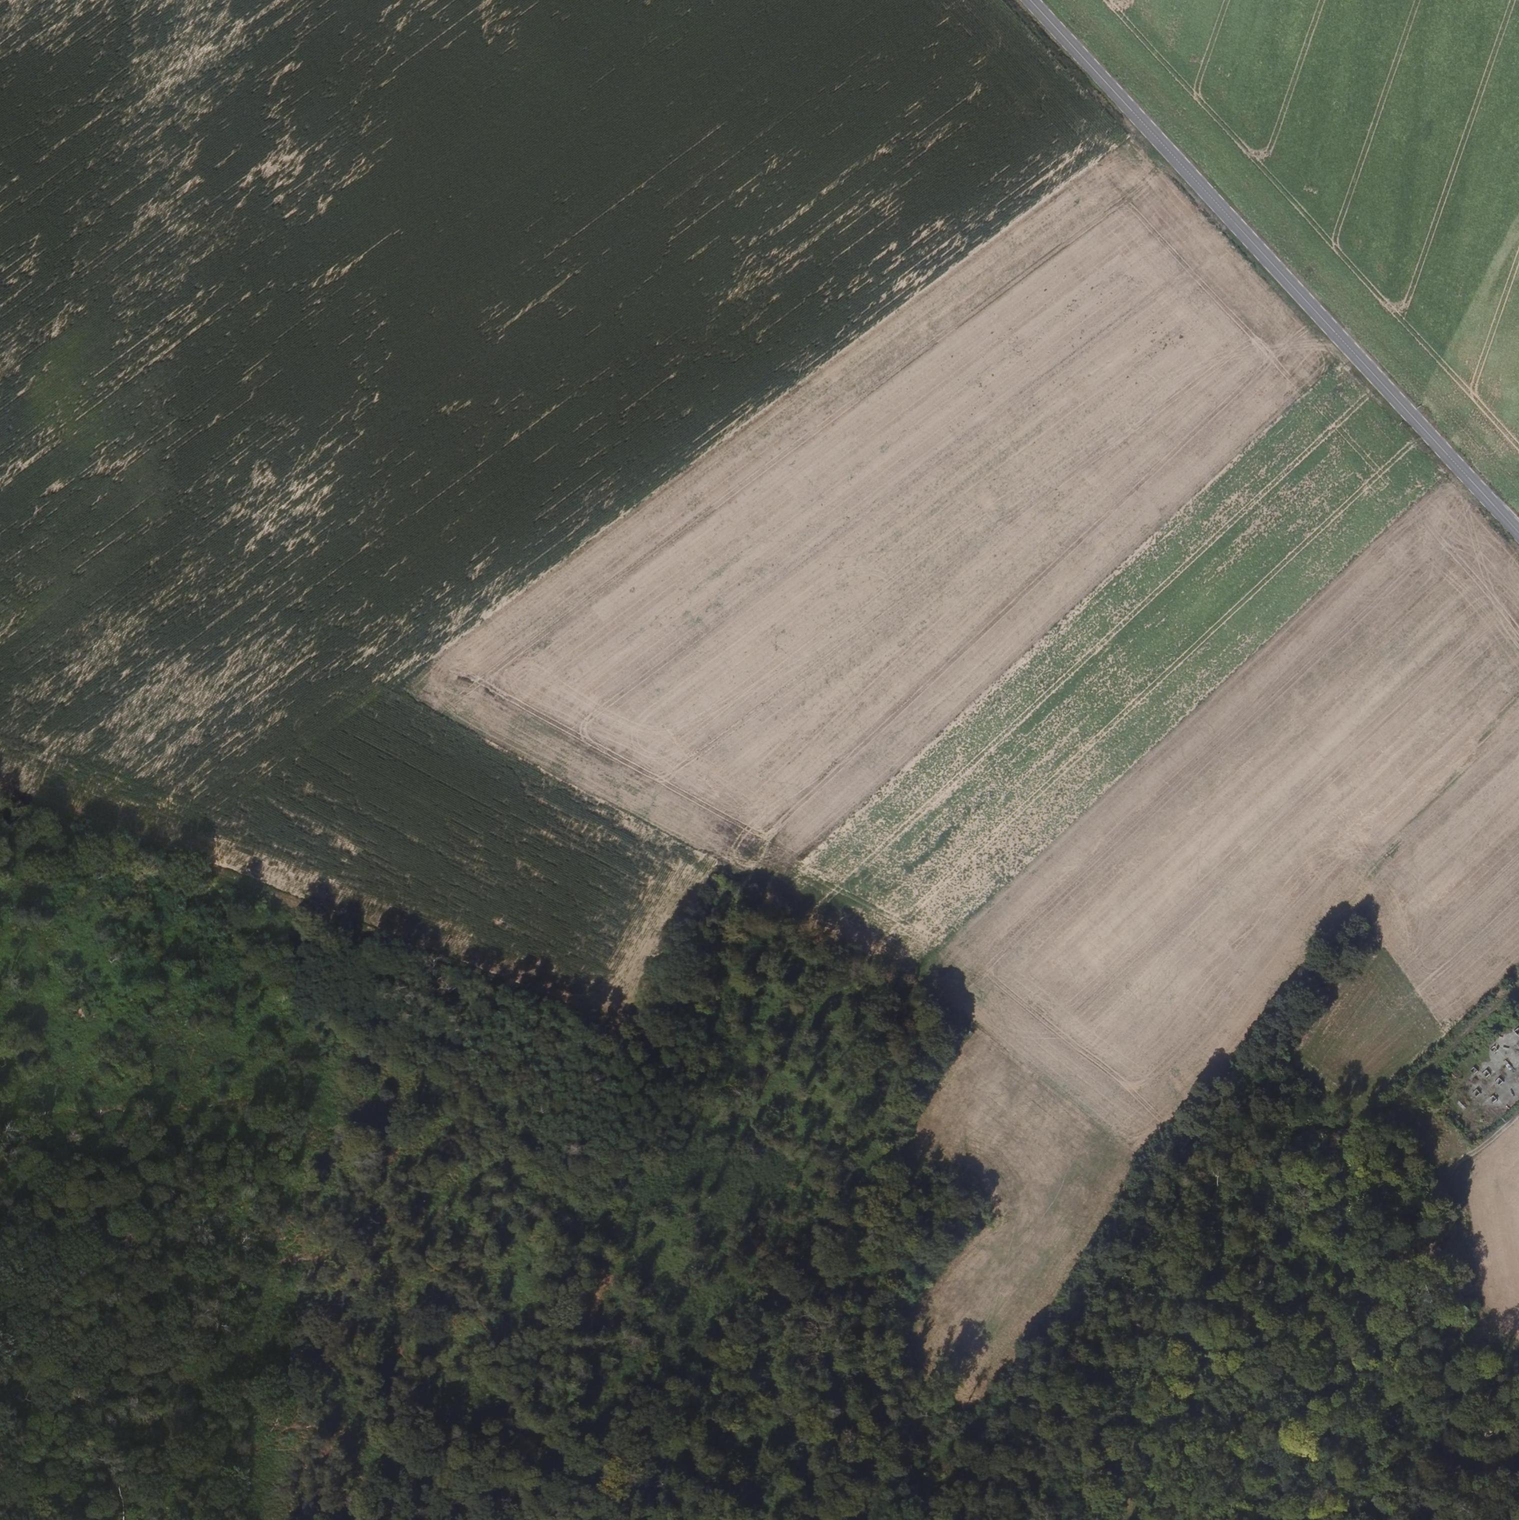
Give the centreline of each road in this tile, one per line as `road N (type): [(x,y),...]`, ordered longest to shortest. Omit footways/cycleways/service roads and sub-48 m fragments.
road 1 (unclassified): [(1518,533),(1030,0)]
road 2 (track): [(1518,1110),(1453,1169),(1452,1233)]

